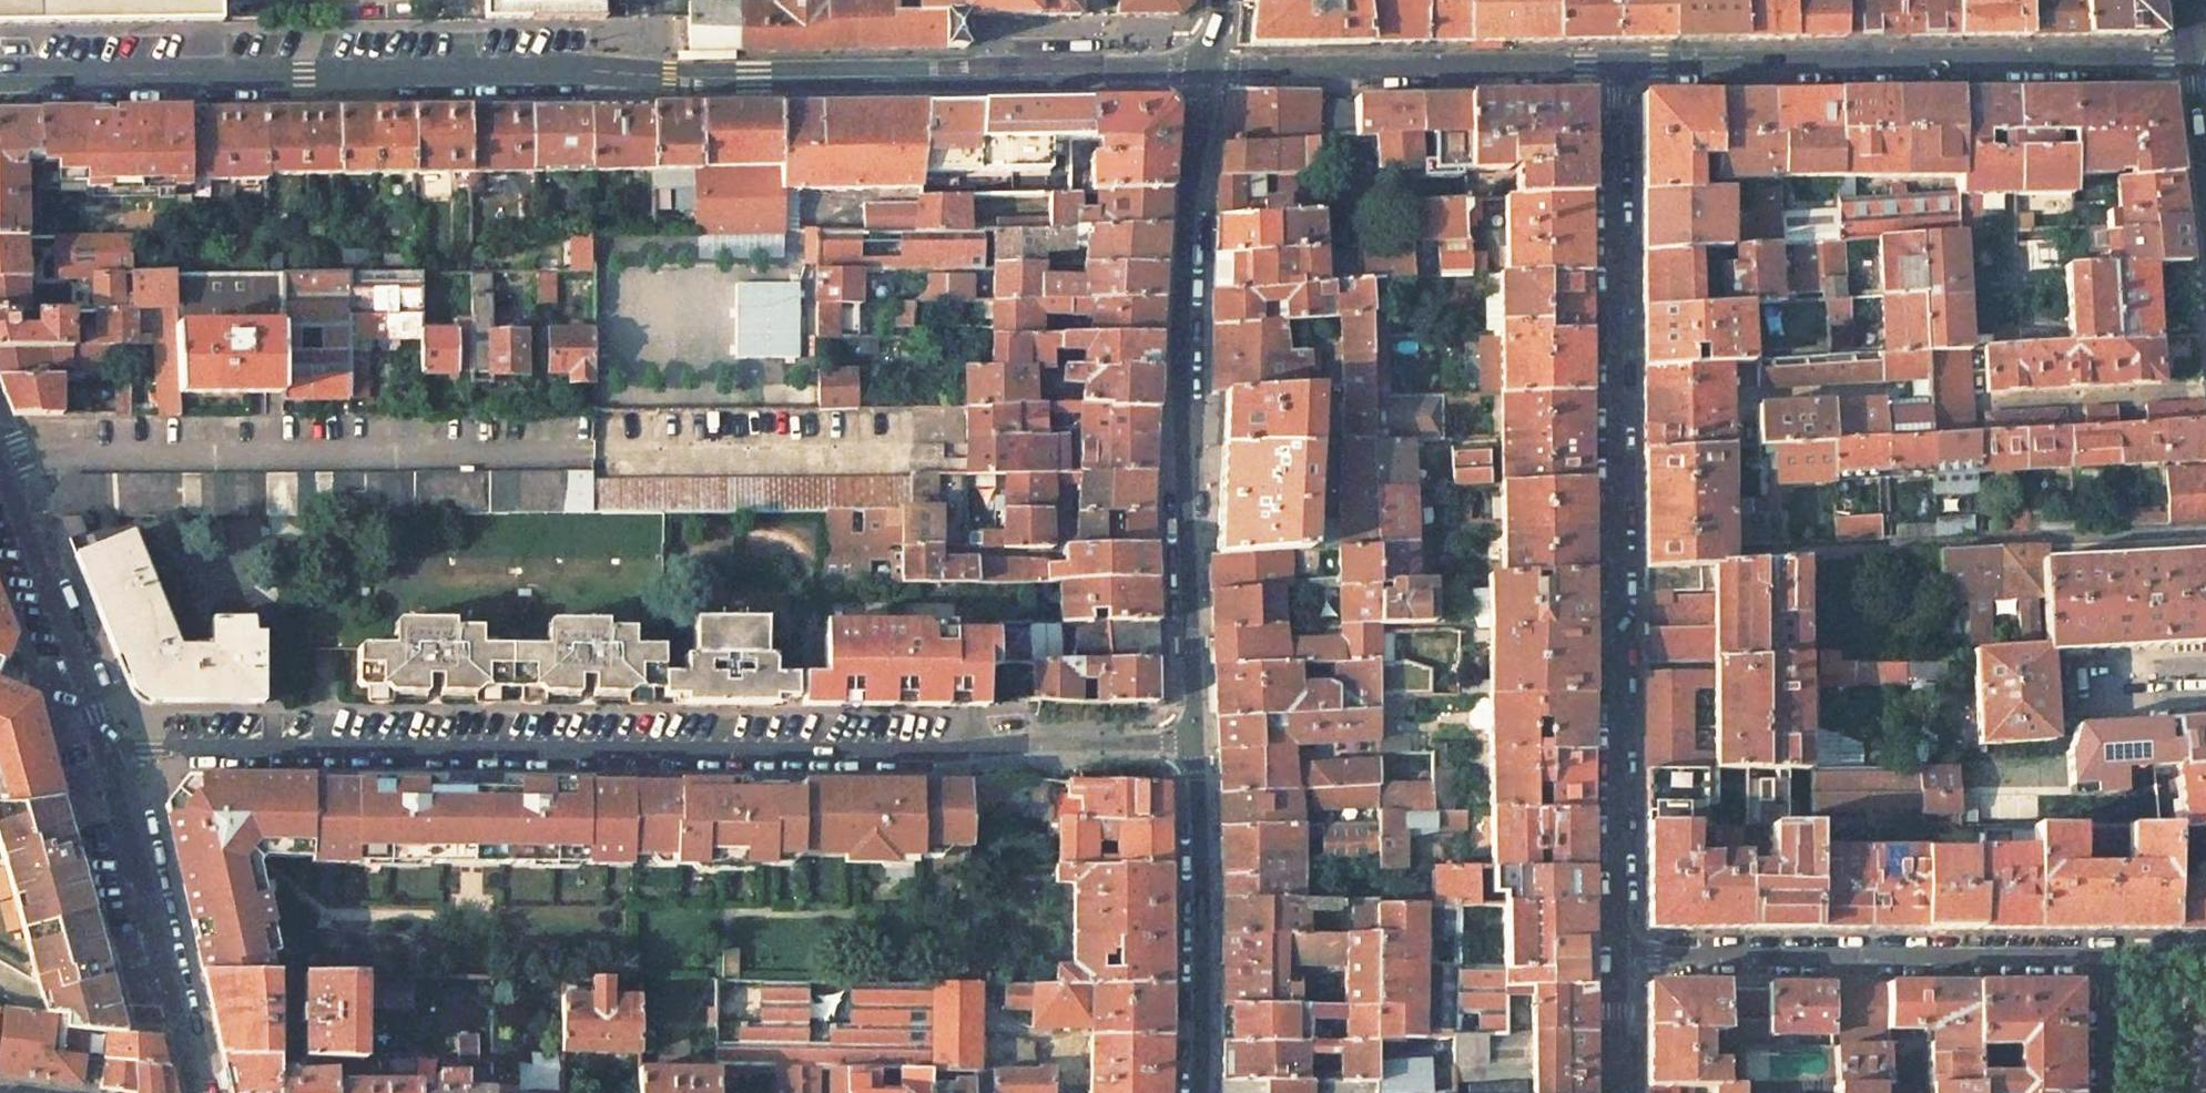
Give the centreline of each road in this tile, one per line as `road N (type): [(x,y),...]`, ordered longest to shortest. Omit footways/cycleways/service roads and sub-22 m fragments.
road 1 (tertiary): [(1209,67),(692,76),(0,75)]
road 2 (residential): [(1193,742),(113,749)]
road 3 (residential): [(1619,957),(1614,65)]
road 4 (tertiary): [(1209,67),(1183,310),(1193,742)]
road 5 (tertiary): [(1614,65),(2192,59)]
road 6 (residential): [(2103,957),(1619,957)]
road 7 (tertiary): [(1209,67),(1614,65)]
road 8 (residential): [(199,1092),(113,749)]
road 9 (tertiary): [(1193,742),(1198,1092)]
road 10 (residential): [(113,749),(0,456)]
road 11 (residential): [(2103,957),(2105,1092)]
road 12 (residential): [(1620,1092),(1619,957)]
road 13 (residential): [(2205,684),(2072,692)]

